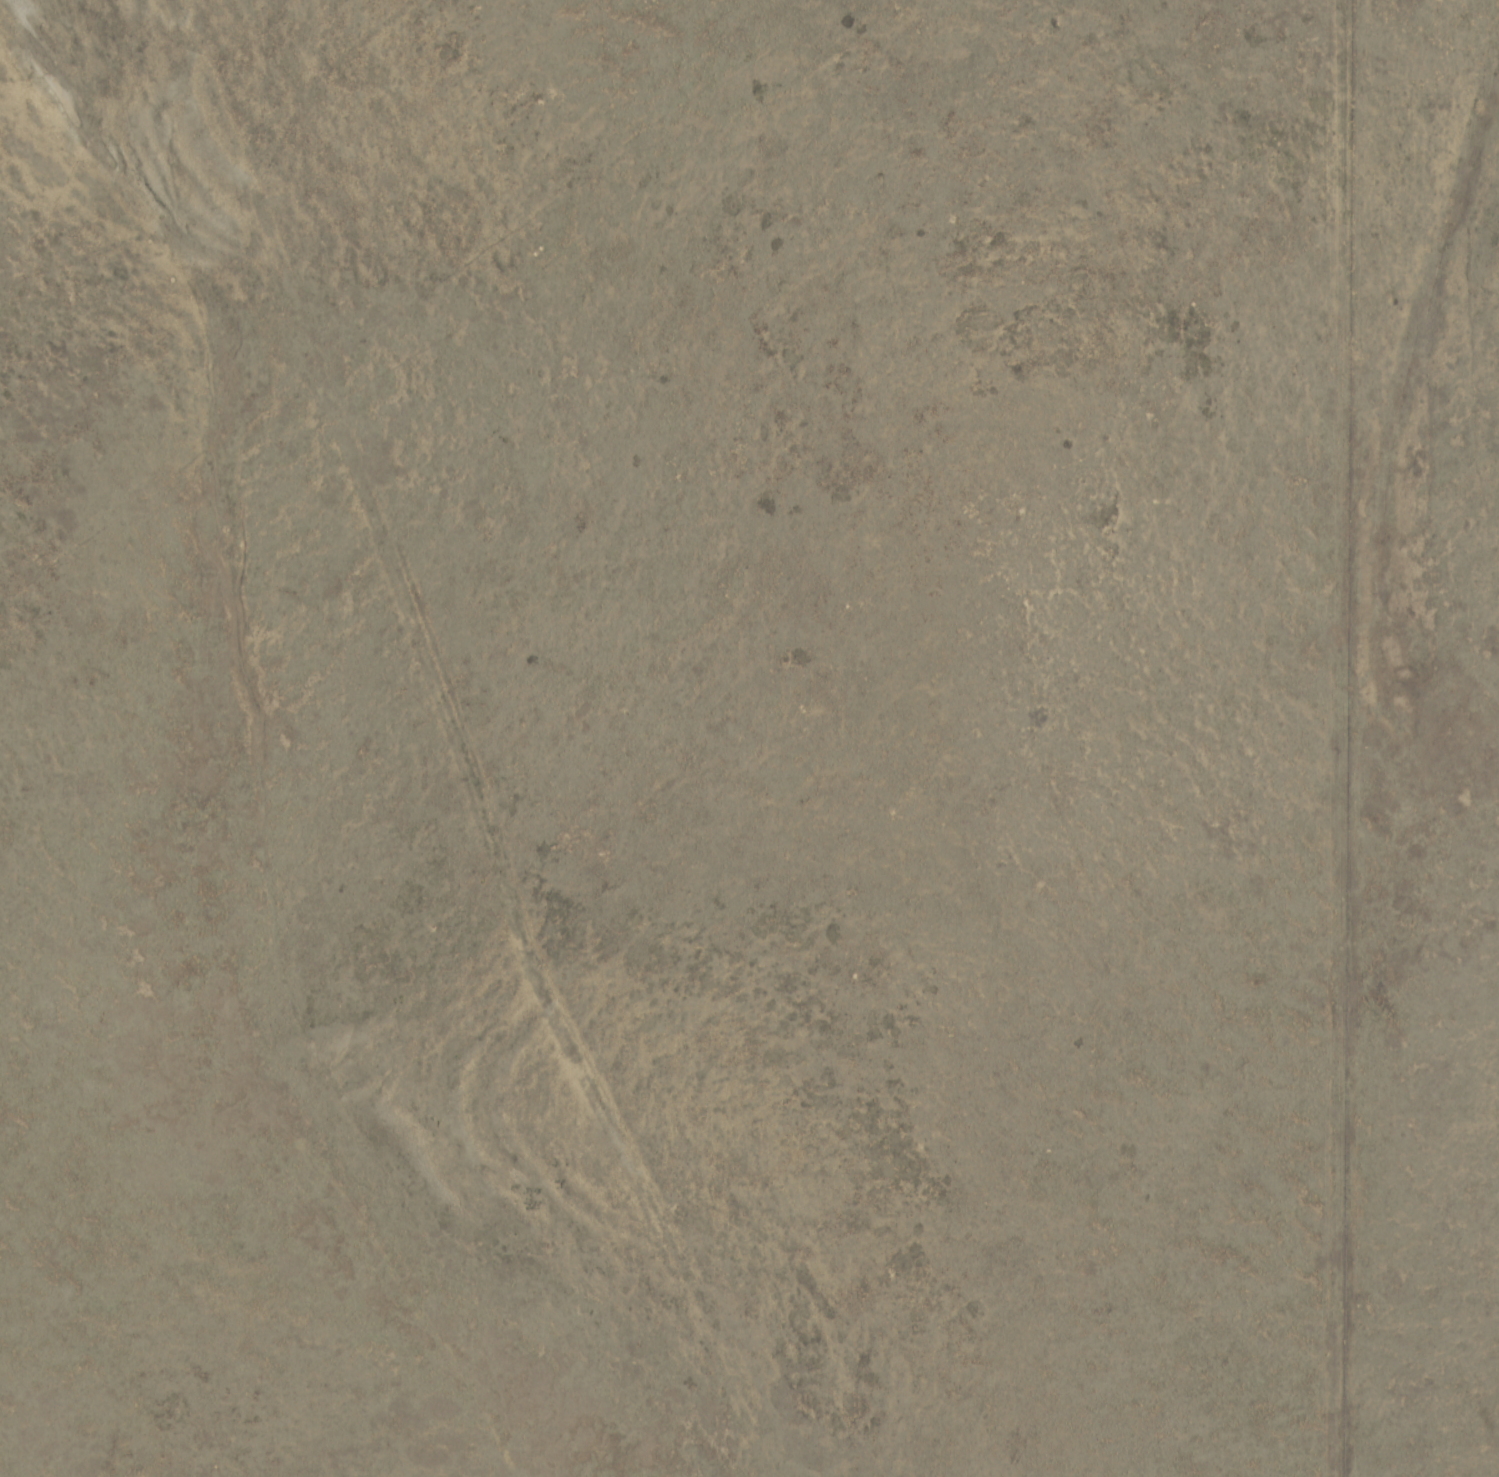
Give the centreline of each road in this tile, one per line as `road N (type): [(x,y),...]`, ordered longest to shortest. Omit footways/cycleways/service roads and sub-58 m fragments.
road 1 (track): [(1302,1476),(1299,70),(1308,0)]

